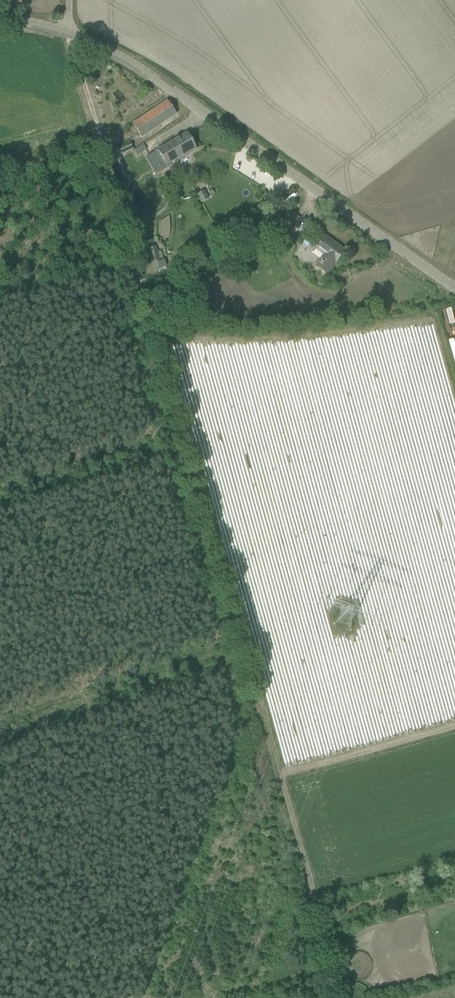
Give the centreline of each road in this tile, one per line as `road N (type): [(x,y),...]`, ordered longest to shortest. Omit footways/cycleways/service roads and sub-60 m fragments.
road 1 (track): [(340,997),(135,249)]
road 2 (tertiary): [(454,287),(177,90),(66,31)]
road 3 (track): [(135,249),(66,31)]

